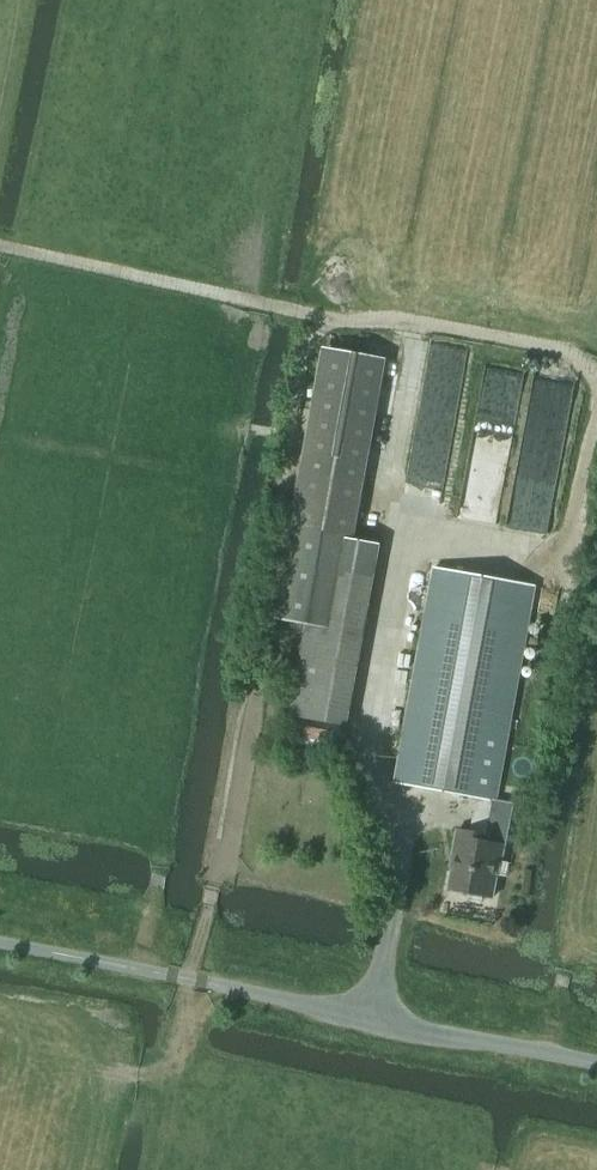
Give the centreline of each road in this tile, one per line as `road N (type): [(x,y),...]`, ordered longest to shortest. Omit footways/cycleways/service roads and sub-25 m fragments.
road 1 (track): [(0,248),(336,320),(397,321),(570,354),(596,372)]
road 2 (unclassified): [(132,970),(596,1065)]
road 3 (track): [(412,540),(566,566),(596,439)]
road 4 (track): [(596,927),(565,969),(550,1055)]

